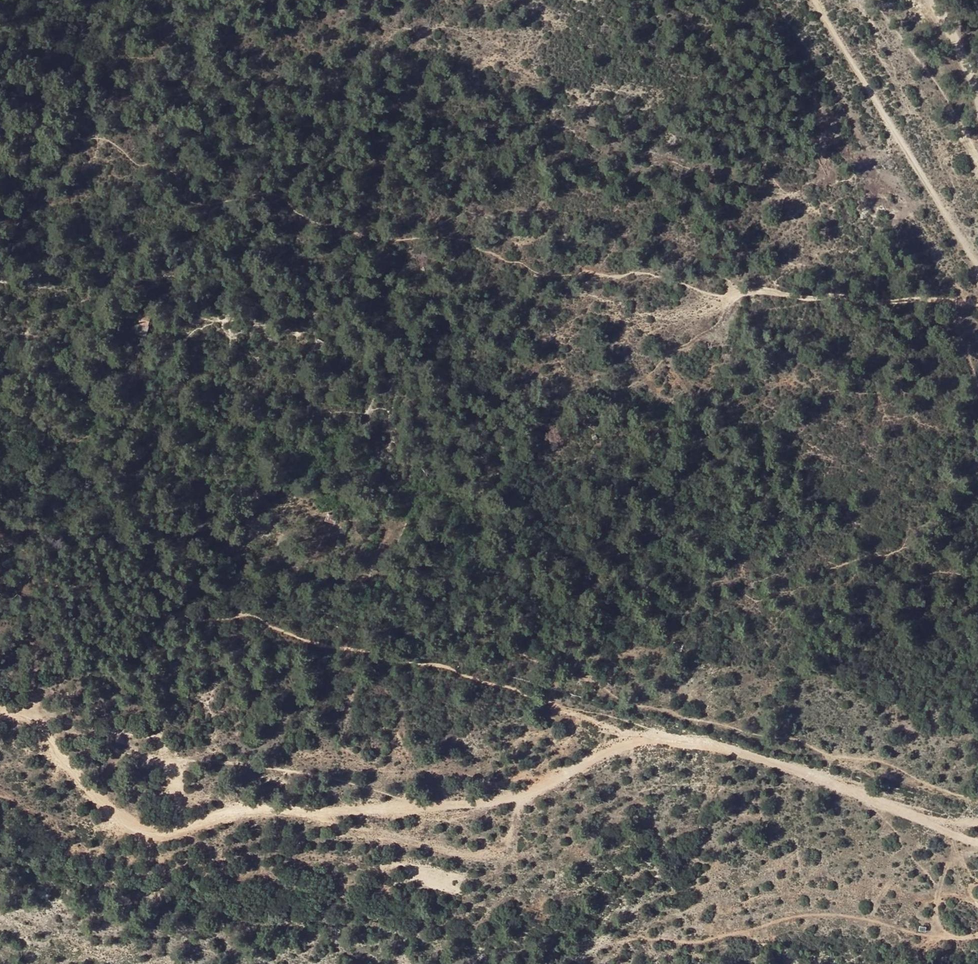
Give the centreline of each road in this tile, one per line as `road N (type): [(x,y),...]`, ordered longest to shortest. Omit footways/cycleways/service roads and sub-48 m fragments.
road 1 (track): [(977,822),(932,826),(849,785),(737,751),(631,739),(519,801),(511,846),(485,855),(340,830),(306,814),(242,810),(148,835),(84,791),(31,715),(0,713)]
road 2 (track): [(306,814),(519,801)]
road 3 (track): [(932,0),(977,123)]

